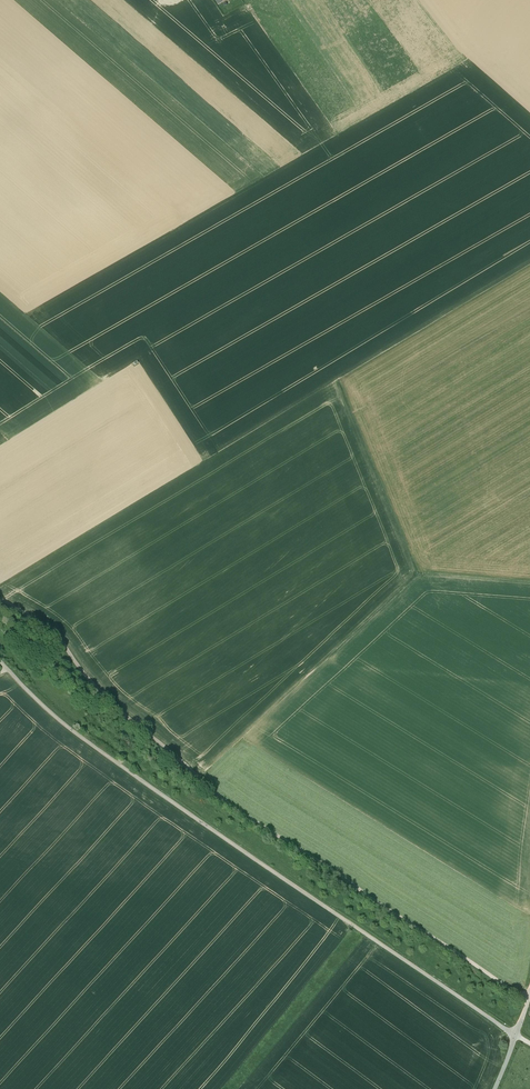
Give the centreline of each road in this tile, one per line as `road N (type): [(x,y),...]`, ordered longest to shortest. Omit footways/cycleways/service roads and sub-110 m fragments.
road 1 (track): [(529,1000),(243,814),(129,718),(52,632),(0,599)]
road 2 (unclassified): [(516,1035),(132,775),(0,661)]

